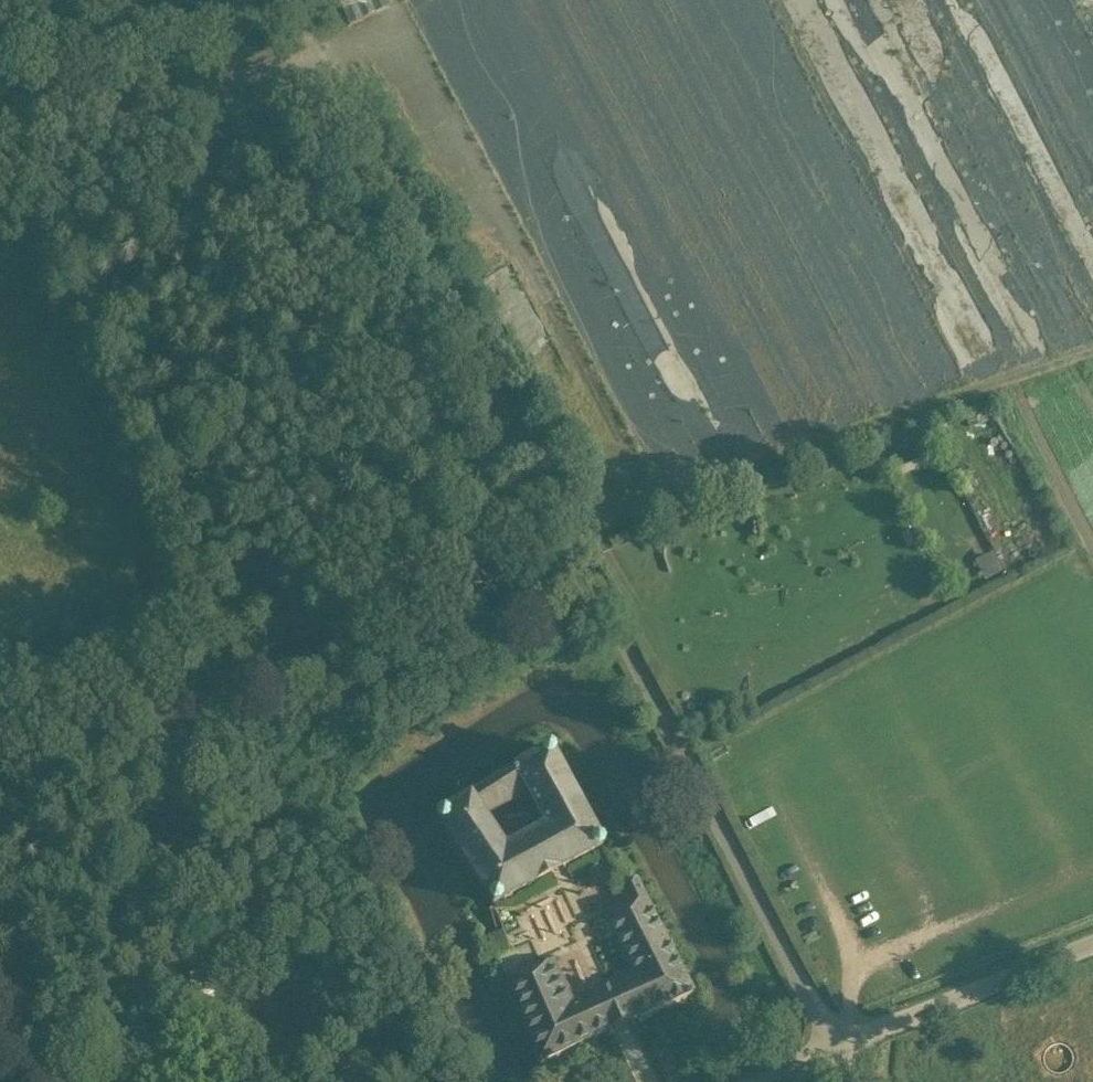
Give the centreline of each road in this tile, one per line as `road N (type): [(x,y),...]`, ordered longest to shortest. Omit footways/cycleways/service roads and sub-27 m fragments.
road 1 (unclassified): [(1092,947),(830,1046),(328,69),(287,59),(0,161)]

